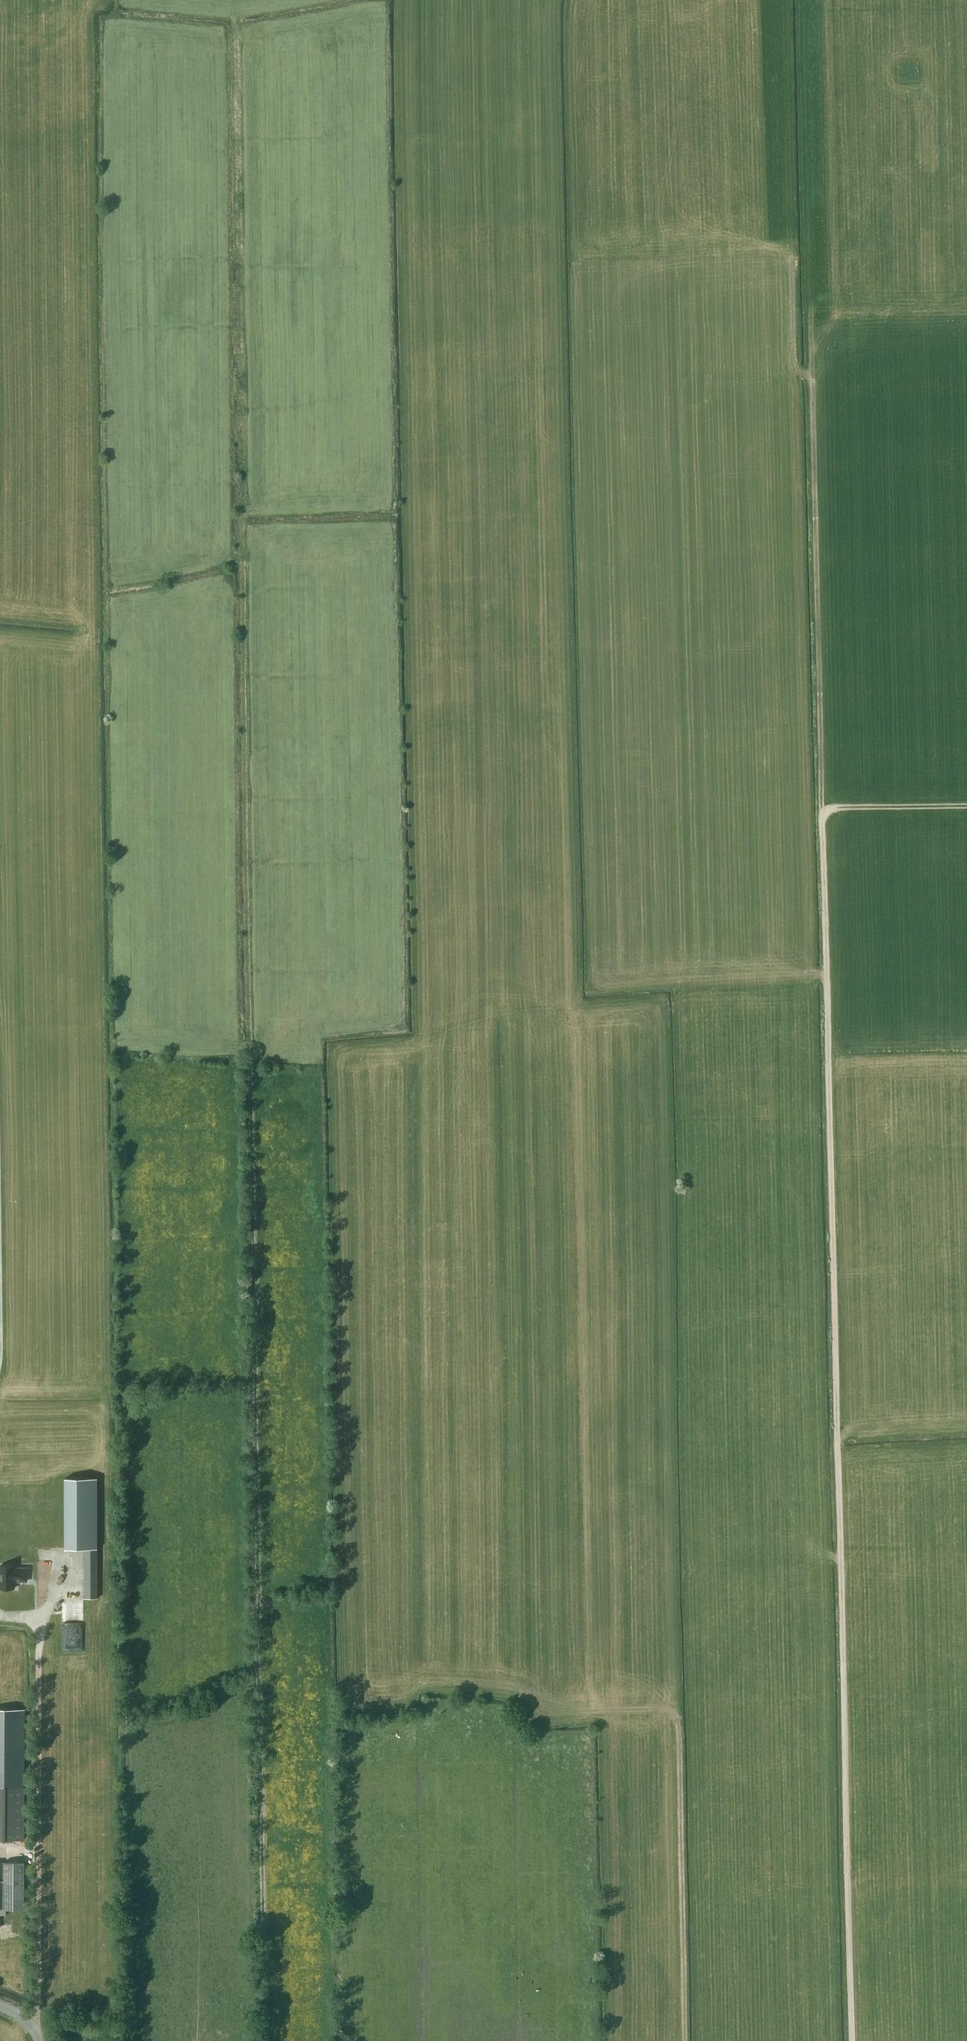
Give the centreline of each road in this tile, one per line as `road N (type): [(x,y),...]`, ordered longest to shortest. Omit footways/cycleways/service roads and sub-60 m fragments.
road 1 (track): [(27,2022),(39,1983),(39,1613)]

